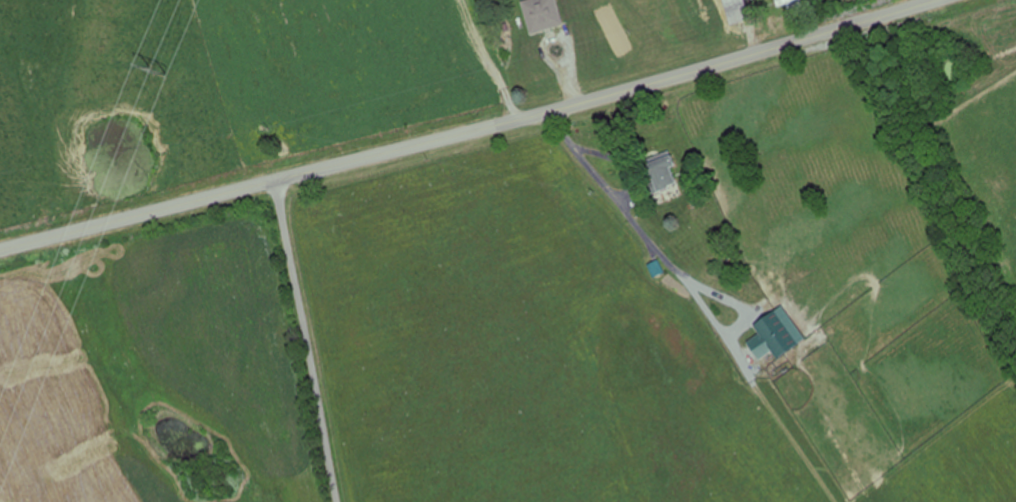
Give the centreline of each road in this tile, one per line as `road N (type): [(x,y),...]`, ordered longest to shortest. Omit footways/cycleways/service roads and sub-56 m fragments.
road 1 (secondary): [(934,0),(516,120),(0,249)]
road 2 (residential): [(335,501),(273,181)]

